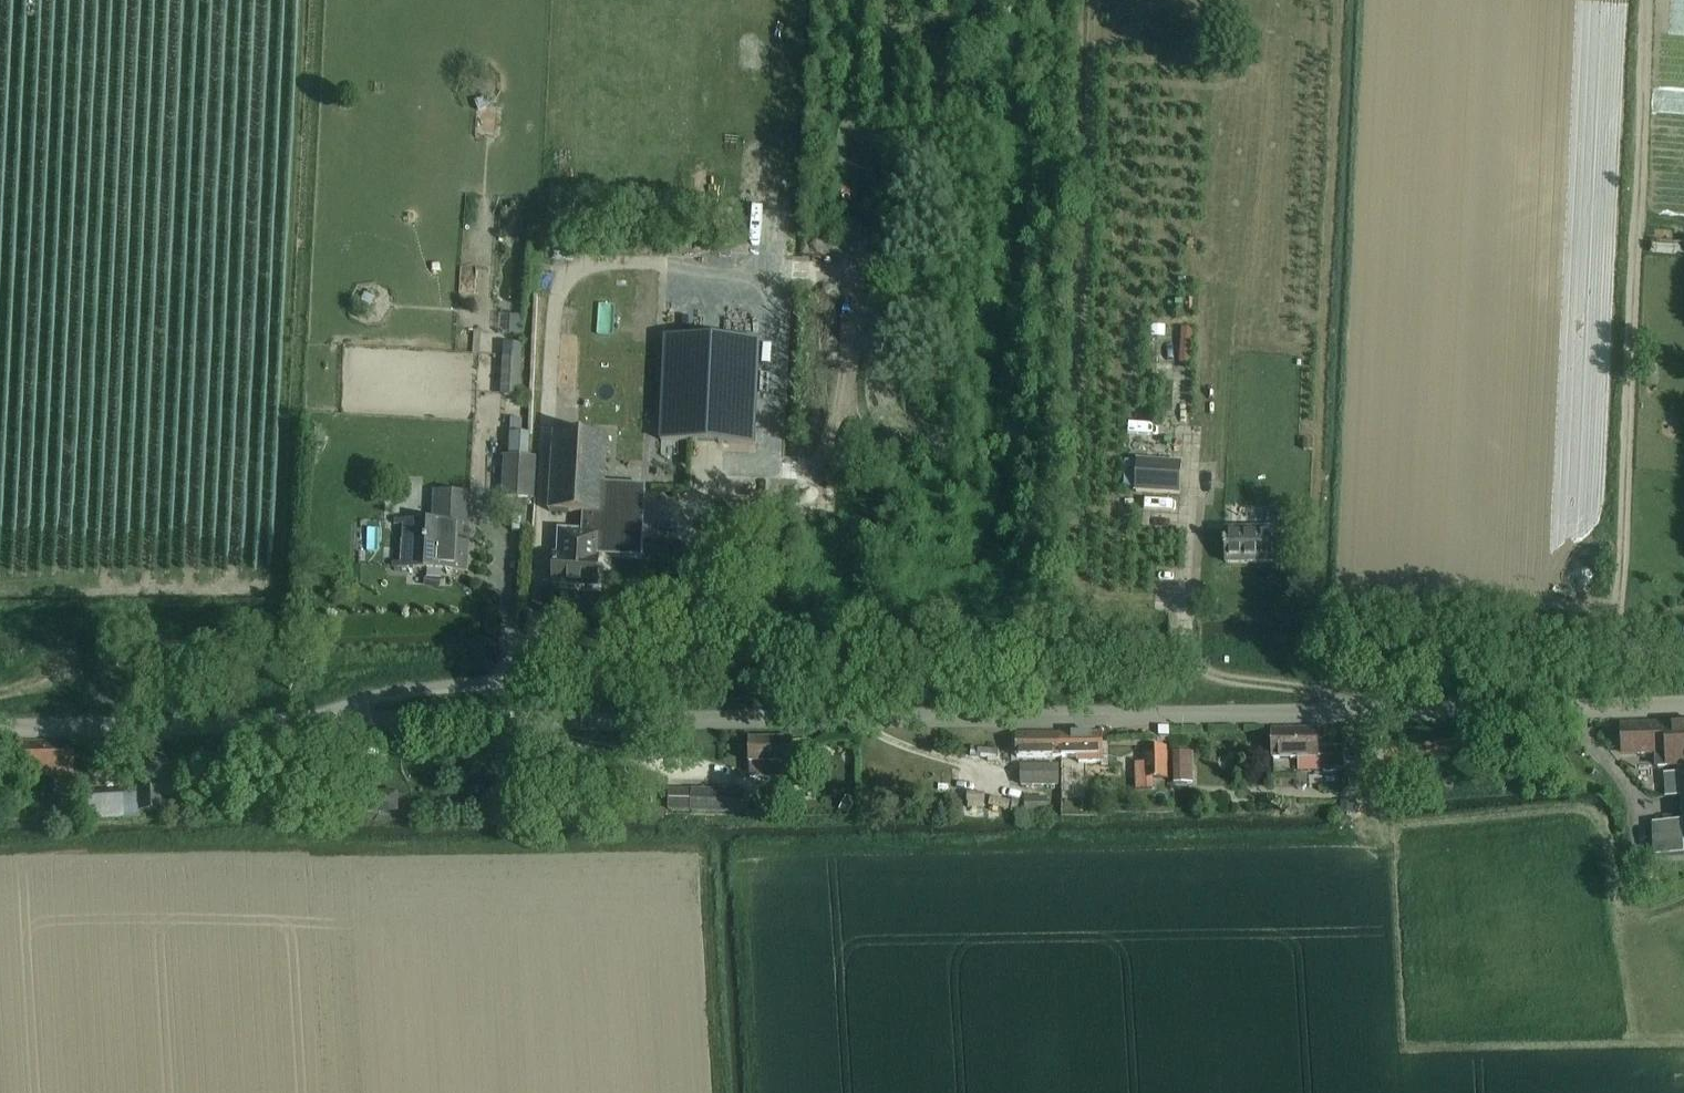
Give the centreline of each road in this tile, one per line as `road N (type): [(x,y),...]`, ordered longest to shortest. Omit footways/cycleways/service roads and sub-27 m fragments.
road 1 (tertiary): [(0,726),(1683,705)]
road 2 (track): [(1644,0),(1616,653),(1683,656)]
road 3 (track): [(1094,0),(1068,570),(1098,598),(1188,599)]
road 4 (track): [(281,619),(302,0)]
road 5 (track): [(0,692),(84,675),(446,662),(492,663),(512,674)]
road 6 (track): [(858,0),(848,148),(849,390),(814,457),(797,467),(768,466)]
road 7 (track): [(0,626),(281,619),(281,668)]
road 8 (track): [(849,132),(902,135),(926,127),(945,49),(969,21),(974,0)]

